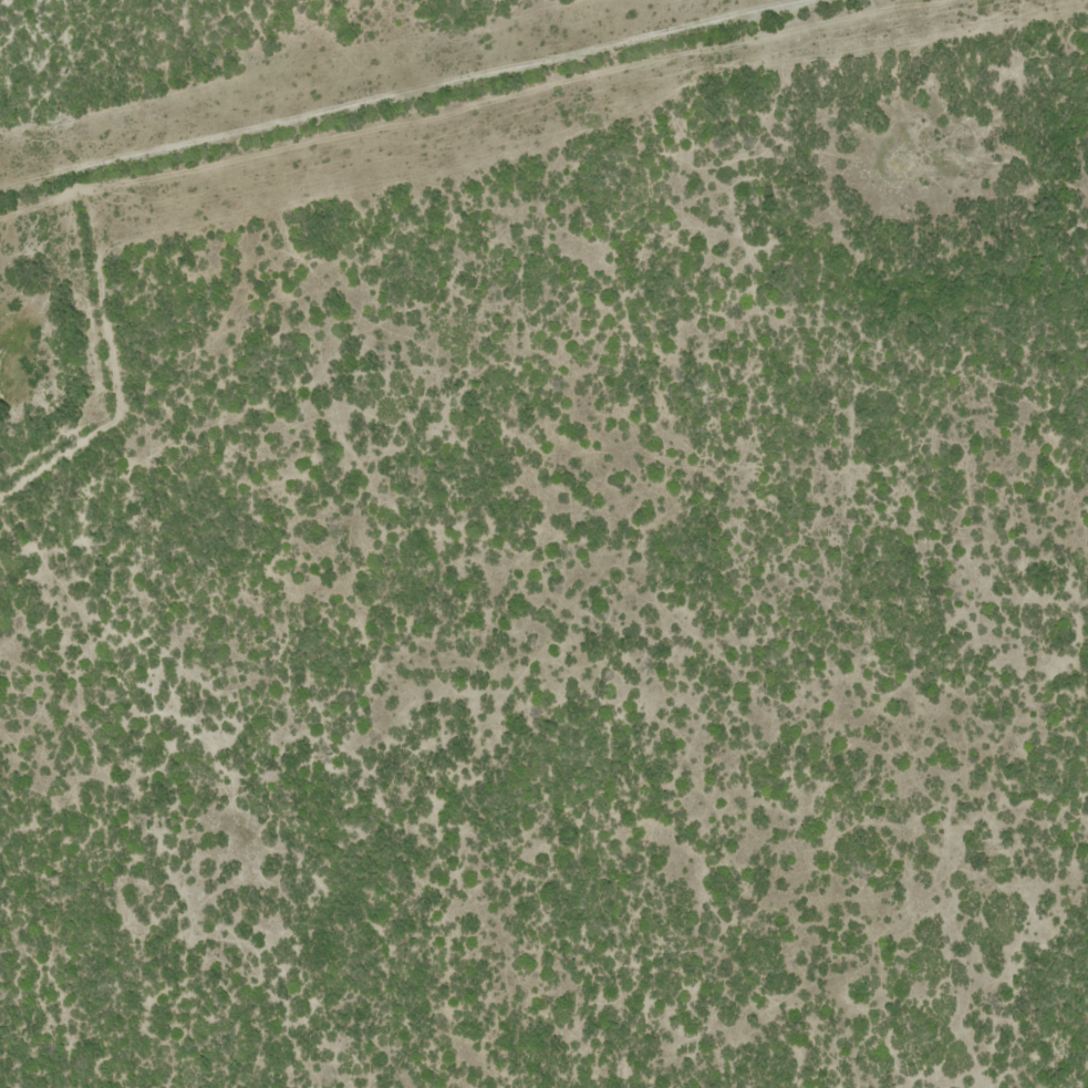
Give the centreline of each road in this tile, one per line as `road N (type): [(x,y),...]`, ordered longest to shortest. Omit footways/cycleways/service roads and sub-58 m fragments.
road 1 (residential): [(0,177),(214,139),(808,0)]

